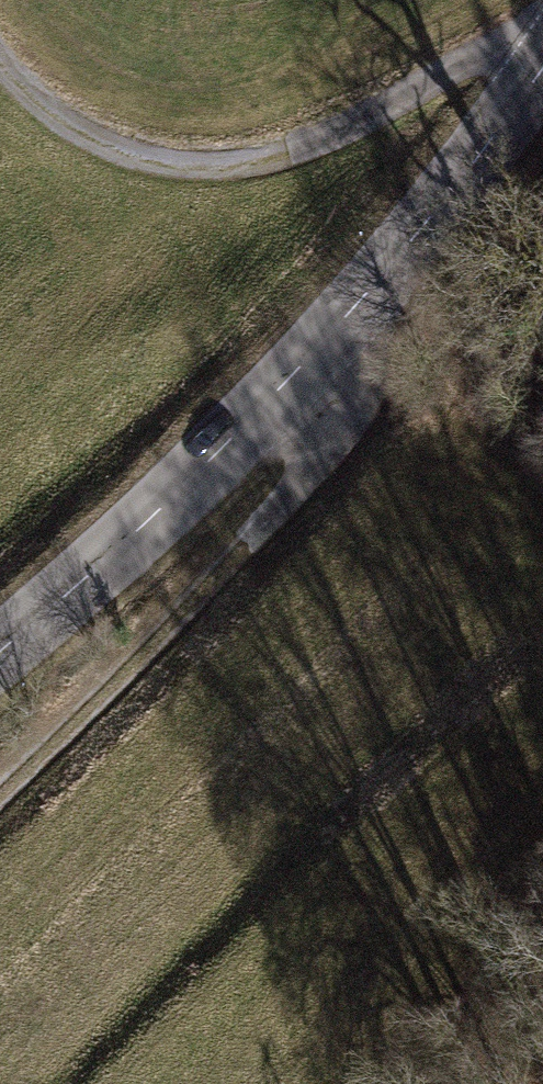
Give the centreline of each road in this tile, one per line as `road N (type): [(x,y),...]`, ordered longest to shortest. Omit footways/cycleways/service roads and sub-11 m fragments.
road 1 (tertiary): [(0,664),(189,504),(326,360),(496,162),(542,87)]
road 2 (track): [(542,56),(497,50),(430,71),(324,147),(213,172),(132,163),(47,115),(0,66)]
road 3 (track): [(326,360),(336,411),(296,510),(0,803)]

